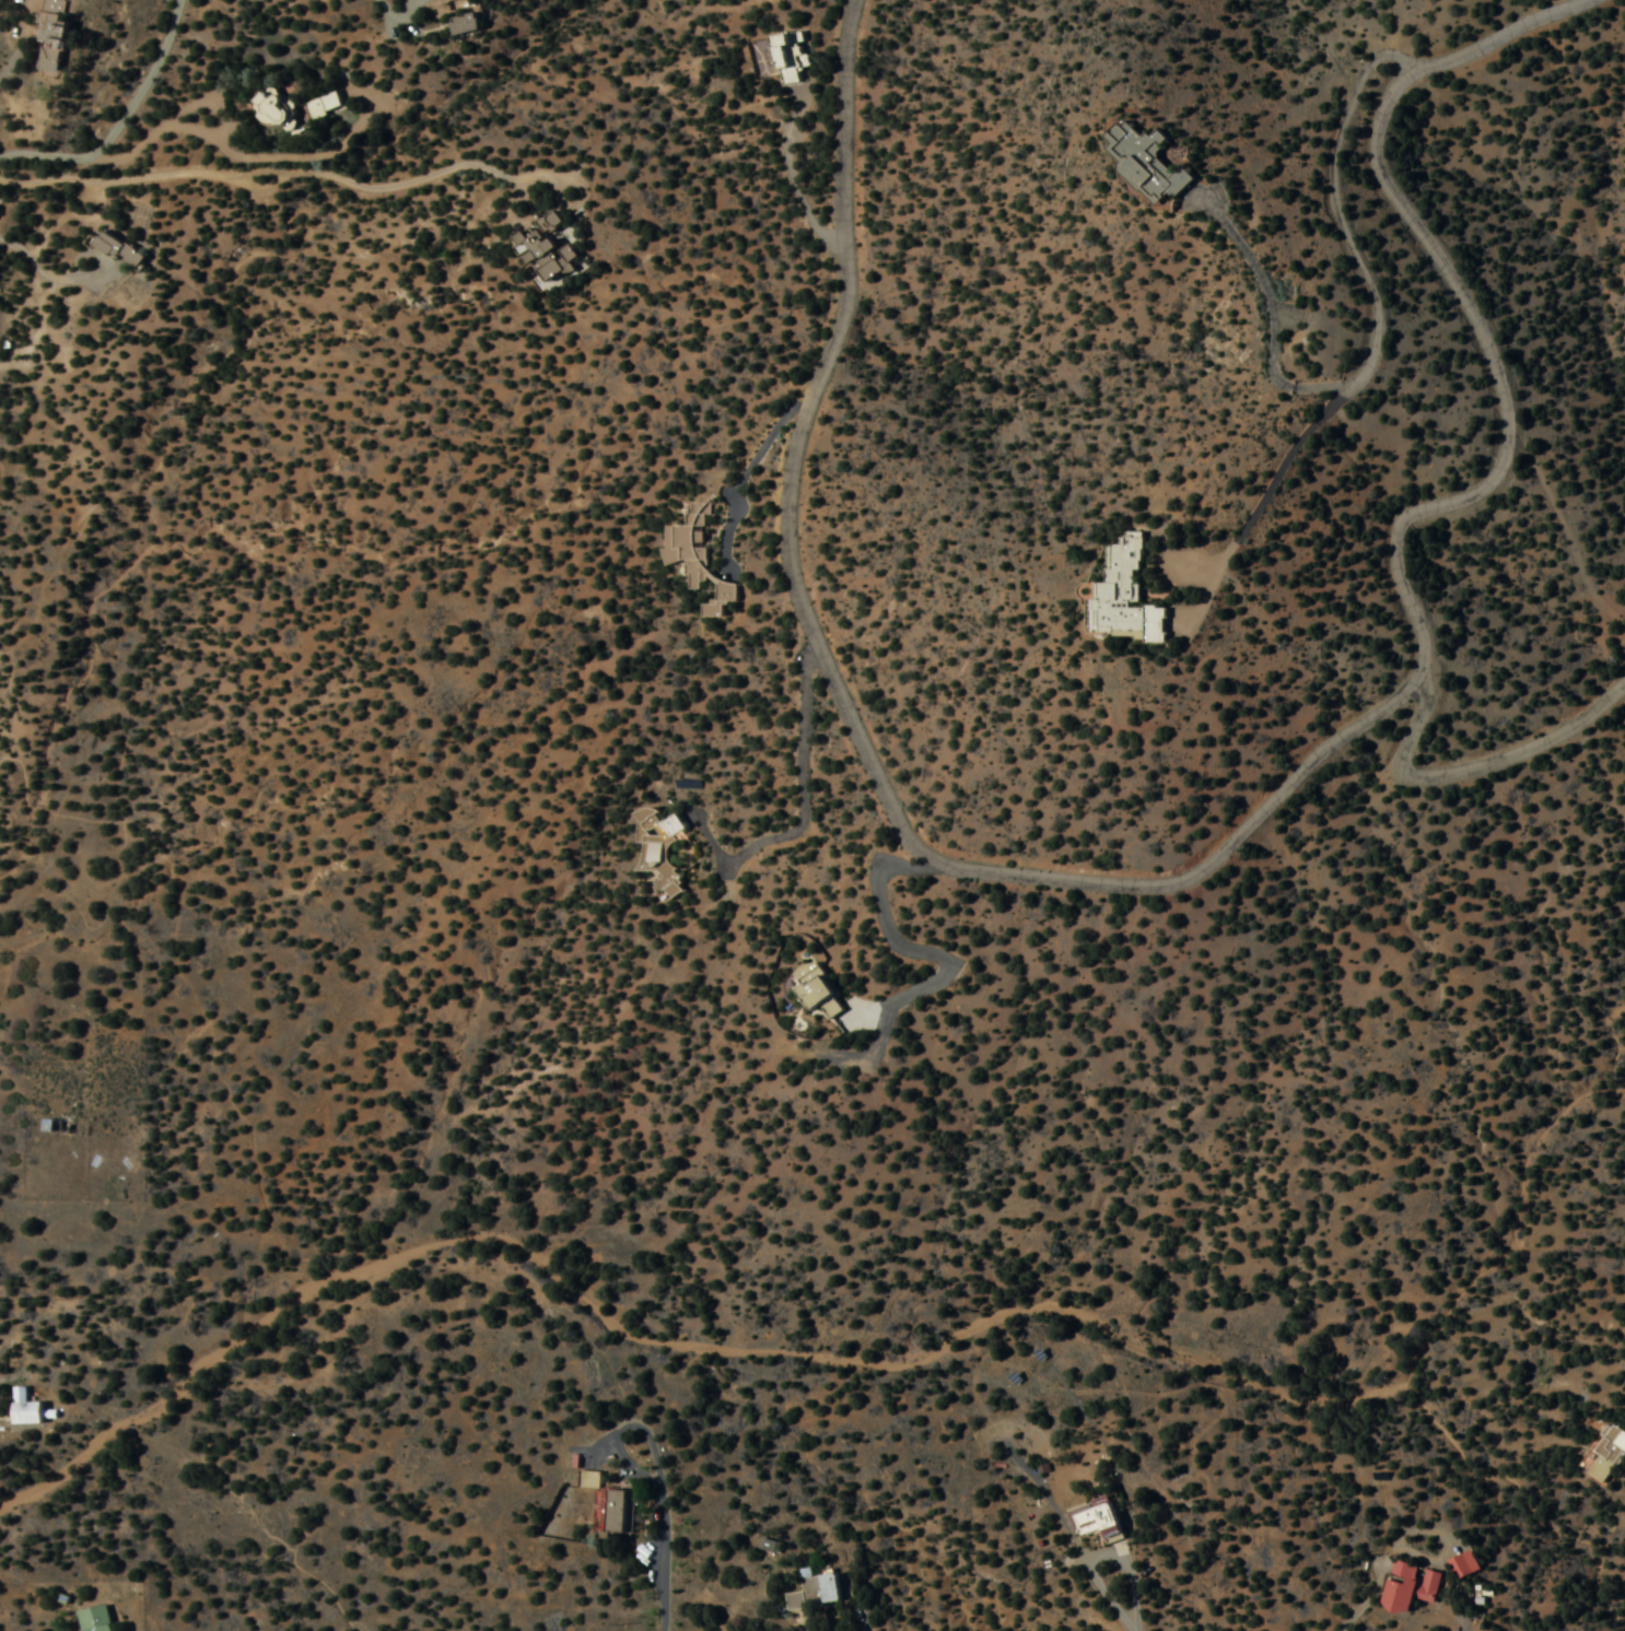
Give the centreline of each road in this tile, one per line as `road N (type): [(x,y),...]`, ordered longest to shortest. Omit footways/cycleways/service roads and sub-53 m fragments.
road 1 (residential): [(852,0),(841,91),(846,289),(792,456),(785,537),(794,590),(897,829),(920,855),(948,867),(1135,888),(1177,883),(1203,868),(1307,764),(1391,705),(1419,672),(1422,641),(1394,564),(1398,525),(1482,493),(1498,473),(1508,429),(1473,316),(1378,174),(1375,137),(1387,101),(1412,78),(1589,0)]
road 2 (residential): [(1419,672),(1423,704),(1400,766),(1412,778),(1471,772),(1548,740),(1624,685)]

